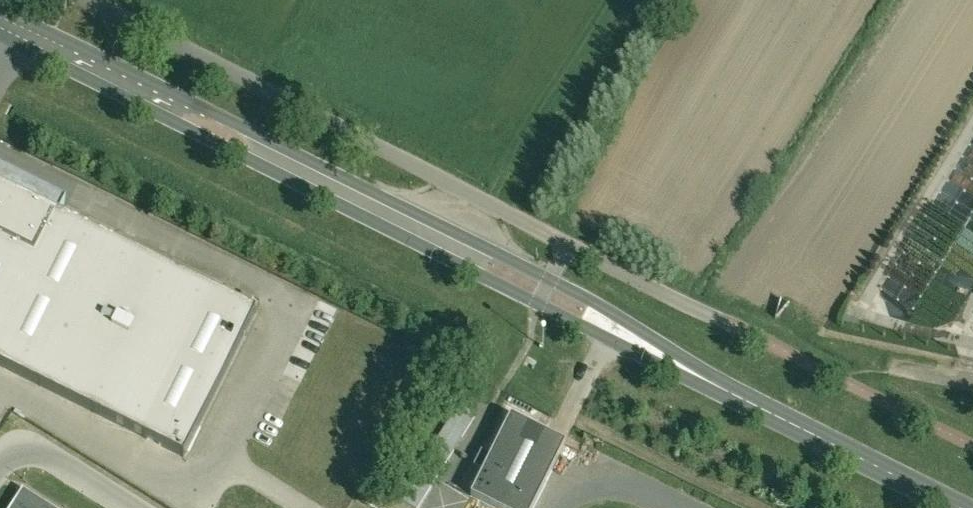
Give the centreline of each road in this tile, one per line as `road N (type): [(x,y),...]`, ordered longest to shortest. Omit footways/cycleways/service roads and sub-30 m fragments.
road 1 (unclassified): [(962,507),(0,26)]
road 2 (unclassified): [(771,344),(92,0)]

